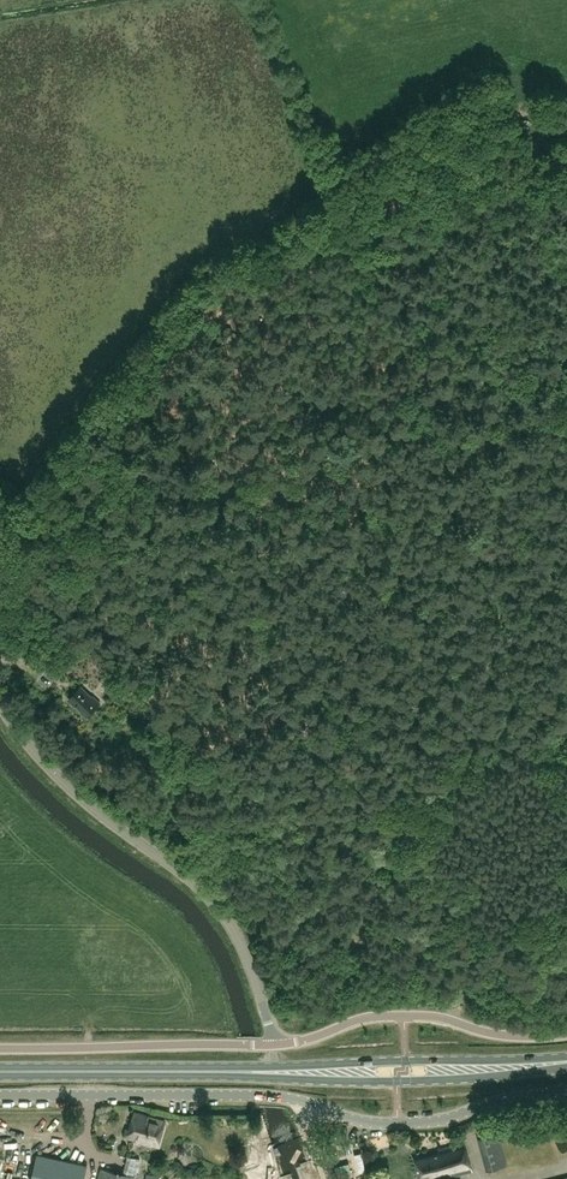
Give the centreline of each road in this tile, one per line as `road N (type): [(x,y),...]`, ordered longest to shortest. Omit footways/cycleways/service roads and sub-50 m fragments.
road 1 (unclassified): [(275,1044),(245,953),(211,900),(67,786),(0,706)]
road 2 (unclassified): [(397,1123),(367,1123),(273,1095),(0,1095)]
road 3 (unclassified): [(275,1044),(384,1015),(529,1038),(566,1035)]
road 4 (primary): [(276,1070),(372,1081),(509,1075),(566,1062)]
road 5 (primary): [(566,1060),(276,1070)]
road 6 (primary): [(0,1071),(276,1070)]
road 7 (unclassified): [(0,1048),(275,1044)]
road 8 (track): [(241,517),(98,556),(54,547),(0,513)]
road 9 (track): [(241,517),(277,508),(277,484),(138,406)]
road 10 (unclassified): [(397,1123),(434,1123),(566,1087)]

